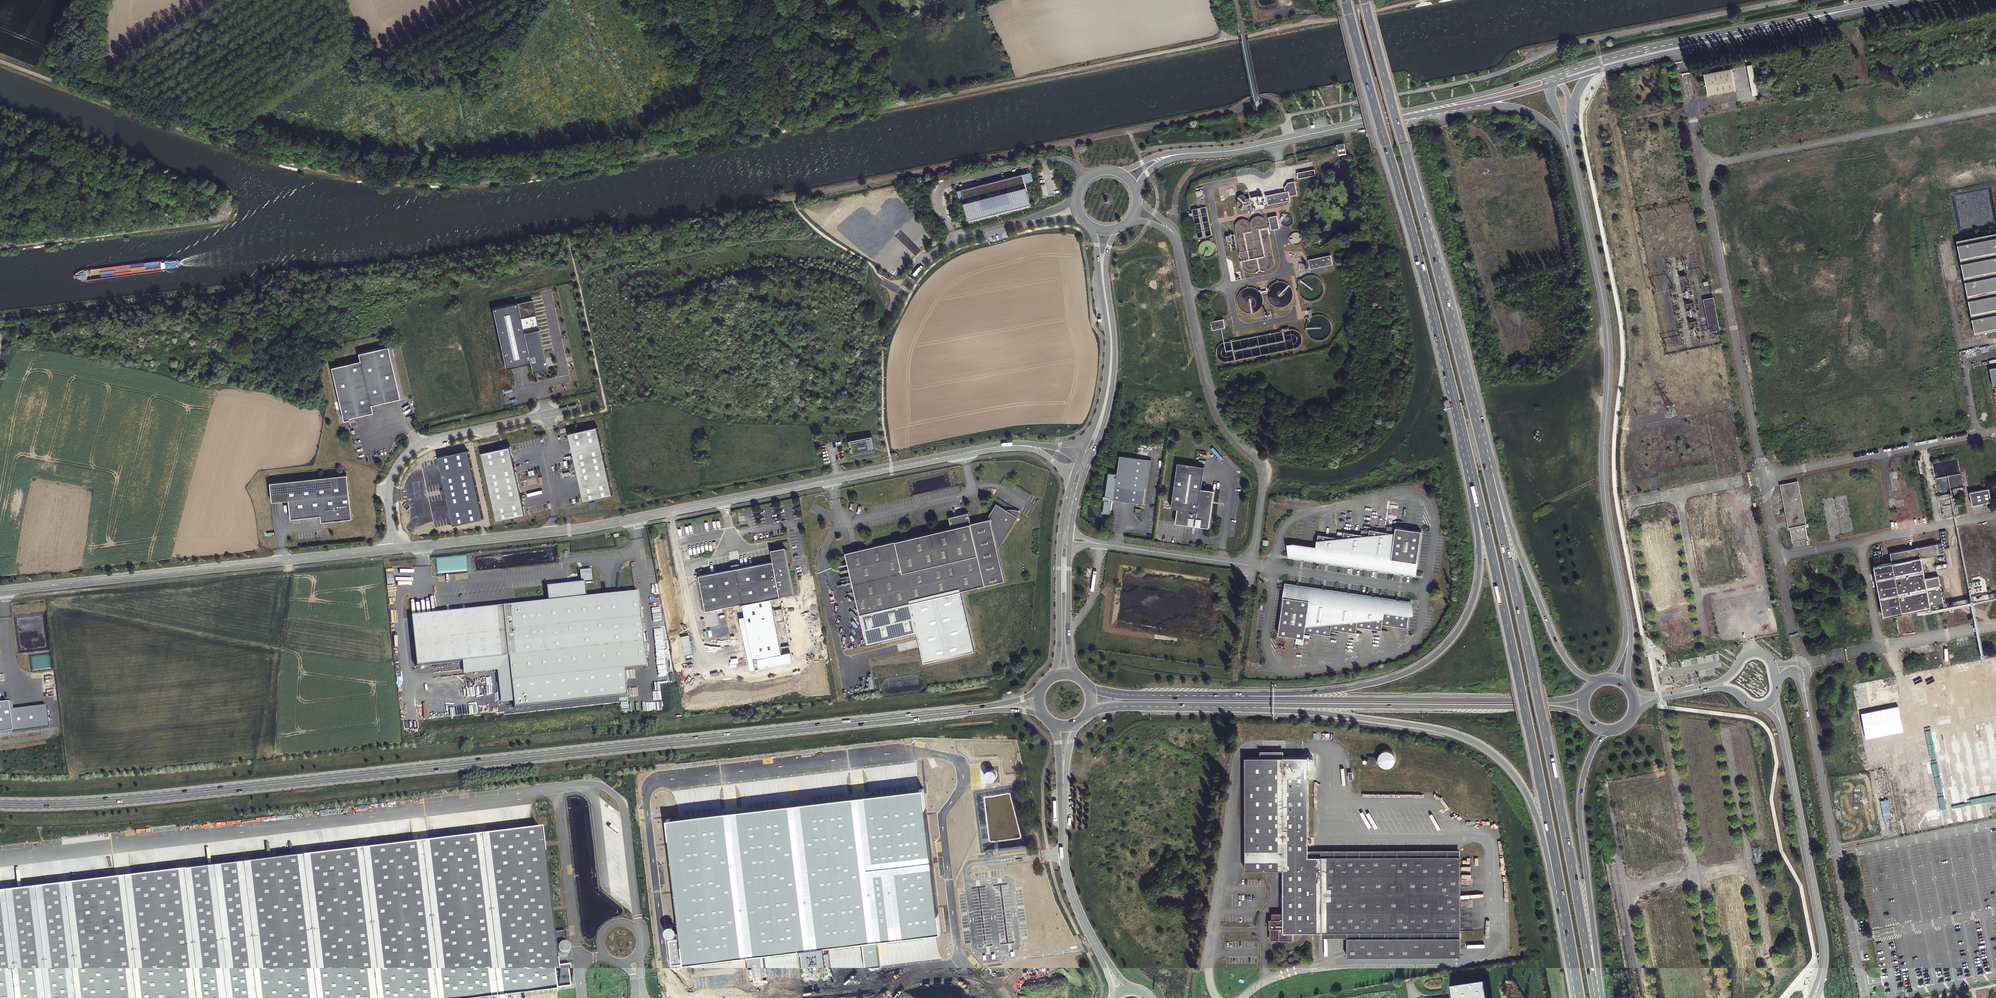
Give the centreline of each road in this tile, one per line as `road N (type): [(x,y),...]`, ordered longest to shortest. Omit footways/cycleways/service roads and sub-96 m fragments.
road 1 (primary): [(0,805),(102,804),(985,709)]
road 2 (trunk): [(1592,978),(1536,687),(1417,189)]
road 3 (unclassified): [(1027,446),(625,522),(393,550)]
road 4 (unclassified): [(1070,539),(1251,565),(1262,468),(1213,401),(1170,230)]
road 5 (trunk): [(1598,683),(1576,672),(1561,653),(1523,563),(1417,189)]
road 6 (trunk): [(1347,0),(1481,508)]
road 7 (tertiary): [(1628,623),(1604,489),(1603,299),(1571,148)]
road 8 (unclassified): [(393,550),(0,592)]
road 9 (trunk): [(1481,508),(1560,884)]
road 10 (trunk): [(1275,708),(1472,740),(1520,782),(1560,884)]
road 11 (trunk): [(1481,508),(1473,601),(1451,641),(1425,663),(1356,688),(1234,697)]
road 12 (trunk): [(1587,693),(1552,701),(1234,697)]
road 13 (trunk): [(1275,708),(1552,709),(1590,721)]
road 14 (unclassified): [(1848,10),(1553,74)]
road 15 (unclassified): [(577,408),(411,448),(388,489),(393,550)]
road 16 (unclassified): [(1589,73),(1848,10)]
road 17 (unclassified): [(1818,988),(1823,942),(1782,728)]
road 18 (trunk): [(1592,978),(1580,808),(1589,758),(1607,730)]
road 19 (tertiary): [(1184,154),(1234,151),(1419,111)]
road 20 (tertiary): [(1090,458),(1115,370),(1105,261),(1119,229)]
road 21 (tertiary): [(1088,225),(1108,352),(1098,416),(1081,454)]
road 22 (secondary): [(1063,778),(1066,871),(1108,967)]
road 23 (trunk): [(1417,189),(1365,0)]
road 24 (trunk): [(1085,716),(1128,705),(1275,708)]
road 25 (unclassified): [(1774,691),(1769,659),(1756,654),(1712,684),(1649,696),(1629,692)]
road 26 (unclassified): [(894,310),(933,252),(1020,224)]
road 27 (trunk): [(1234,697),(1114,694),(1084,684)]
road 28 (tertiary): [(1060,538),(1051,680)]
road 29 (tertiary): [(1078,679),(1068,641),(1070,539)]
road 30 (tertiary): [(1553,74),(1419,111)]
road 31 (unclassified): [(1631,715),(1664,699),(1723,688),(1758,705)]

